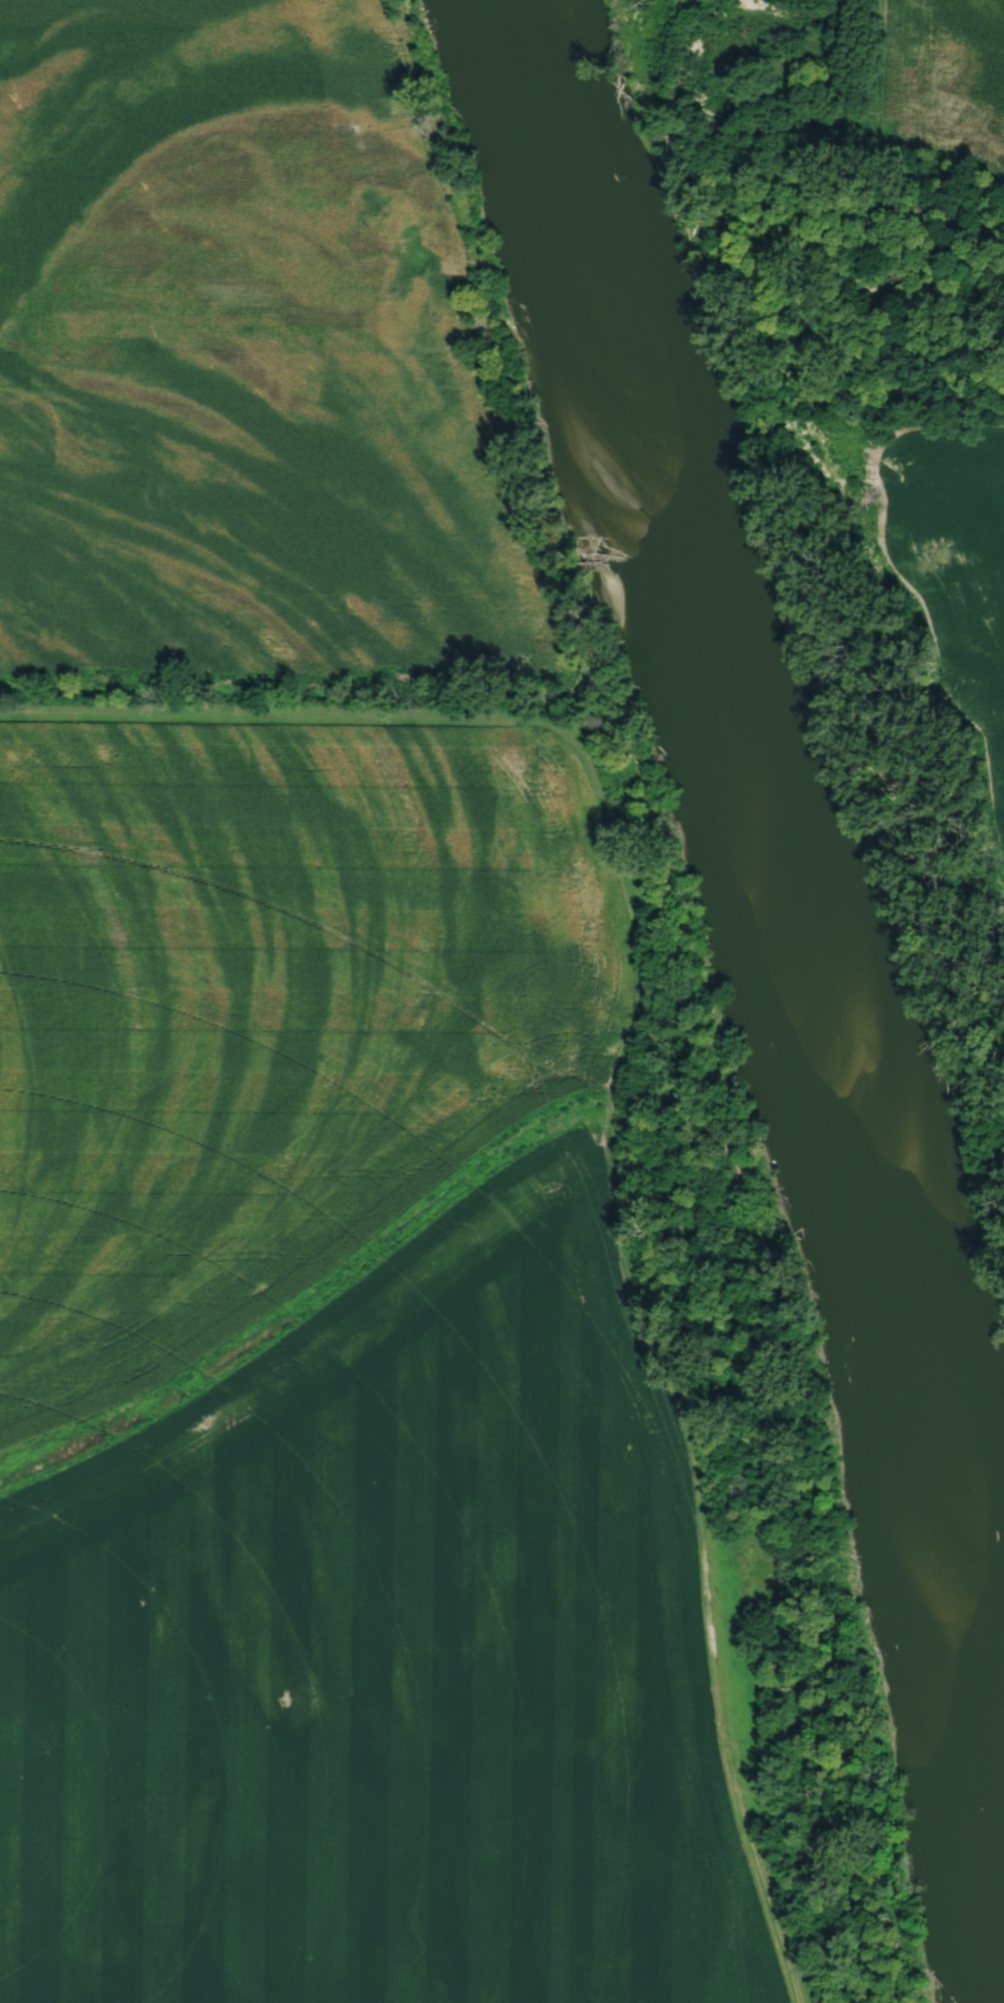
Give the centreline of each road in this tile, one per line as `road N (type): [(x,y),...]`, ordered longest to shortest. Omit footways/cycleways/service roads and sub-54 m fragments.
road 1 (track): [(798,2002),(719,1718),(688,1439),(634,1305),(612,1188),(607,1110),(630,1037)]

